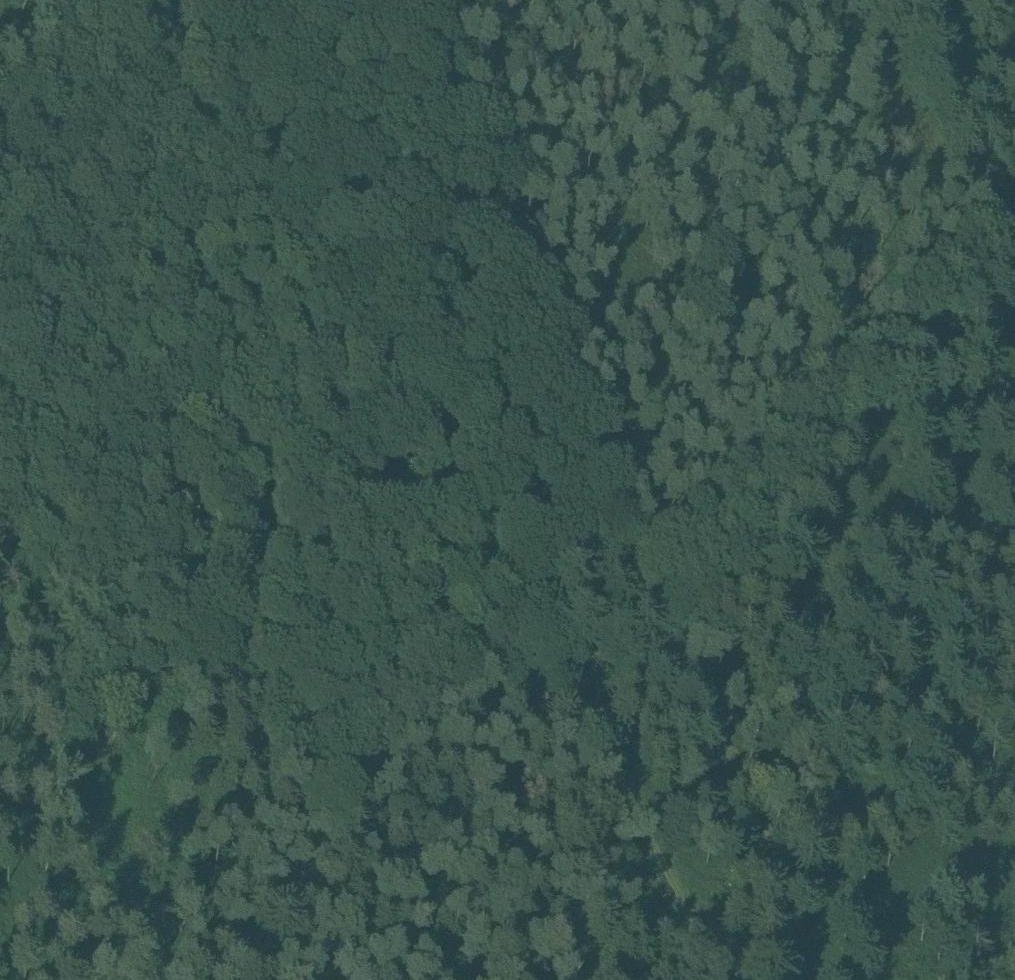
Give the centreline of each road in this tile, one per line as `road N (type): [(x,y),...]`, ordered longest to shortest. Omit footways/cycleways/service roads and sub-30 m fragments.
road 1 (track): [(739,979),(204,0)]
road 2 (track): [(671,660),(758,565),(785,512),(1014,258)]
road 3 (track): [(293,173),(0,372)]

